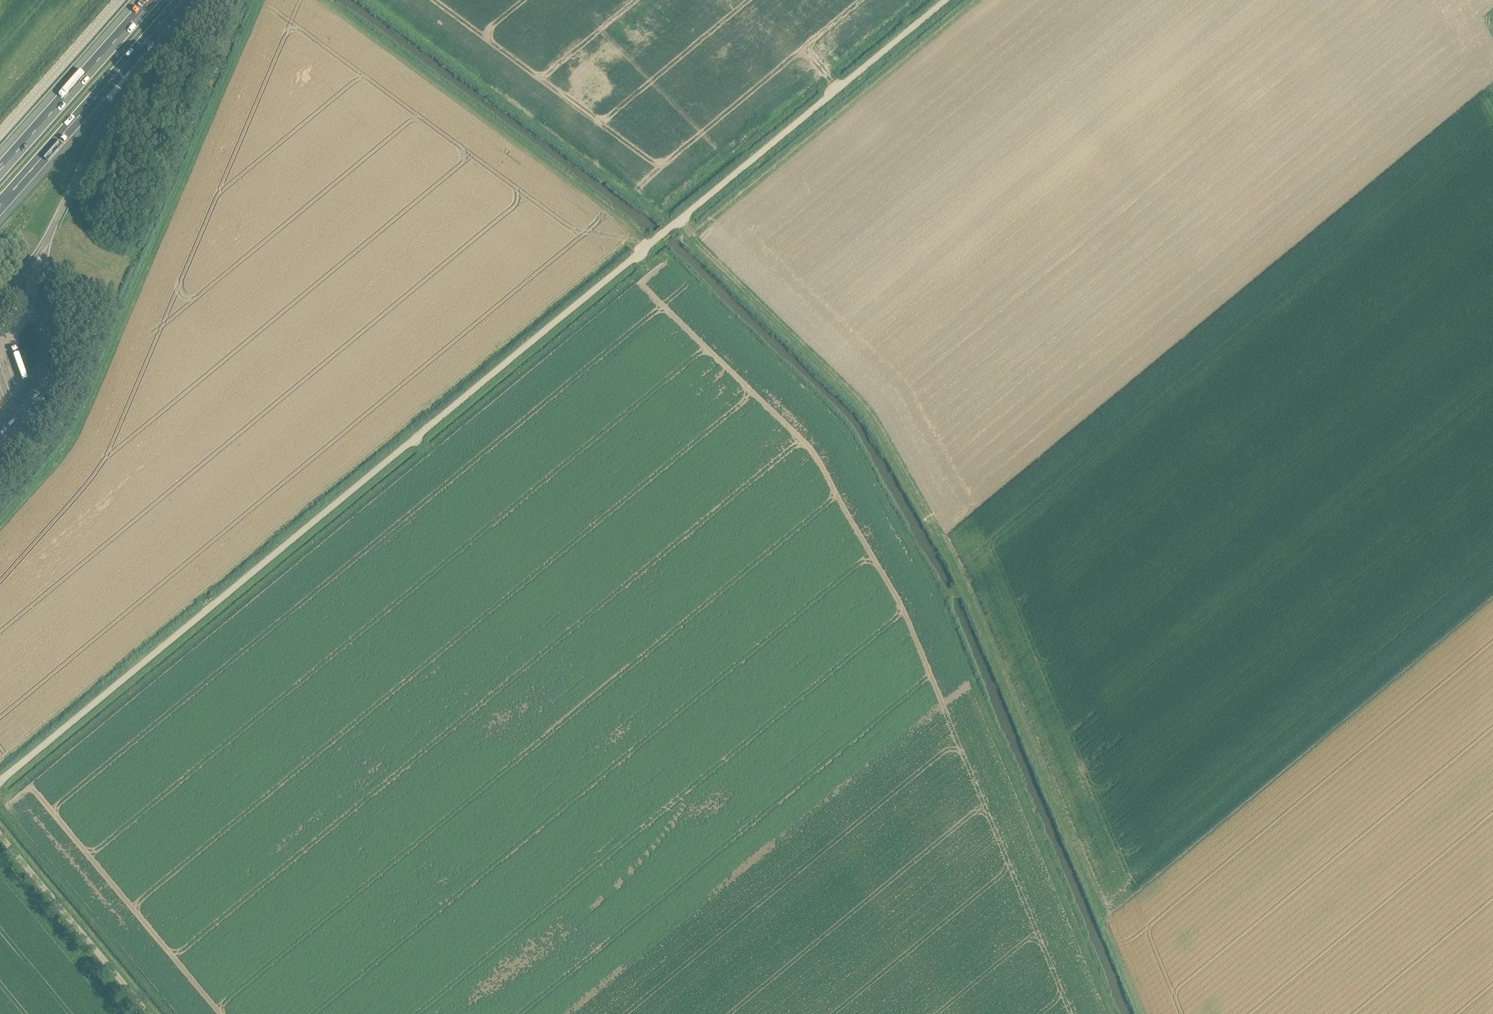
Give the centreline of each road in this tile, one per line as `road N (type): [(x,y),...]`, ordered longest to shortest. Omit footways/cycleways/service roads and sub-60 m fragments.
road 1 (unclassified): [(0,778),(946,0)]
road 2 (unclassified): [(146,1013),(0,836)]
road 3 (motorway): [(151,0),(0,170)]
road 4 (motorway): [(44,247),(141,47)]
road 5 (motorway): [(0,205),(141,47)]
road 6 (tertiary): [(0,135),(121,0)]

